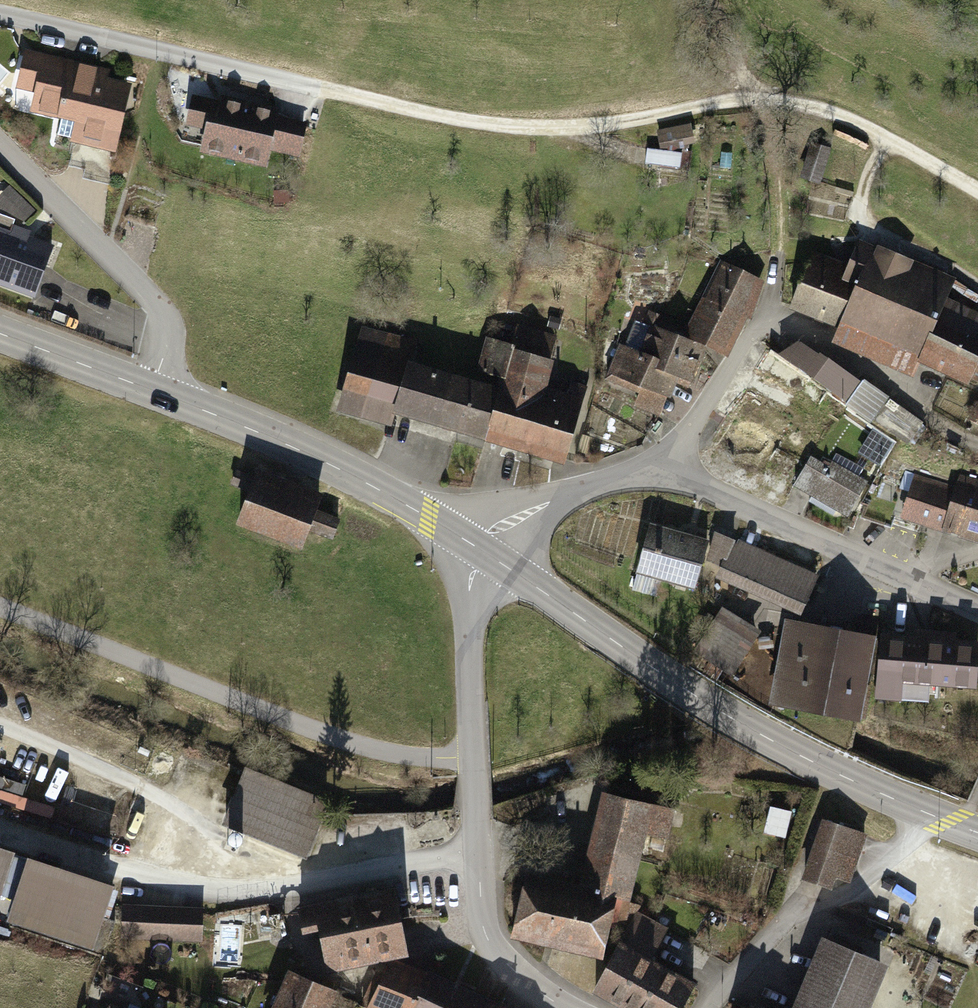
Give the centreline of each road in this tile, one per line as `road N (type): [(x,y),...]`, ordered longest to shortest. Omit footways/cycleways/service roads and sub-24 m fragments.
road 1 (residential): [(977,195),(844,120),(759,100),(632,125),(495,131),(0,16)]
road 2 (residential): [(477,548),(467,594),(469,749),(484,930),(522,981),(564,1007)]
road 3 (track): [(0,608),(363,747),(421,757),(469,749)]
road 4 (track): [(0,828),(192,889),(284,893),(475,850)]
road 5 (secondary): [(159,393),(296,449),(477,548)]
road 6 (residential): [(660,470),(977,609)]
road 7 (track): [(0,730),(122,780),(284,893)]
road 8 (residential): [(159,393),(169,322),(0,151)]
road 9 (secondary): [(477,548),(738,715)]
road 10 (secondary): [(977,835),(738,715)]
road 11 (residential): [(660,470),(762,317),(778,261)]
road 12 (residential): [(477,548),(529,513),(660,470)]
road 13 (secondary): [(0,335),(159,393)]

